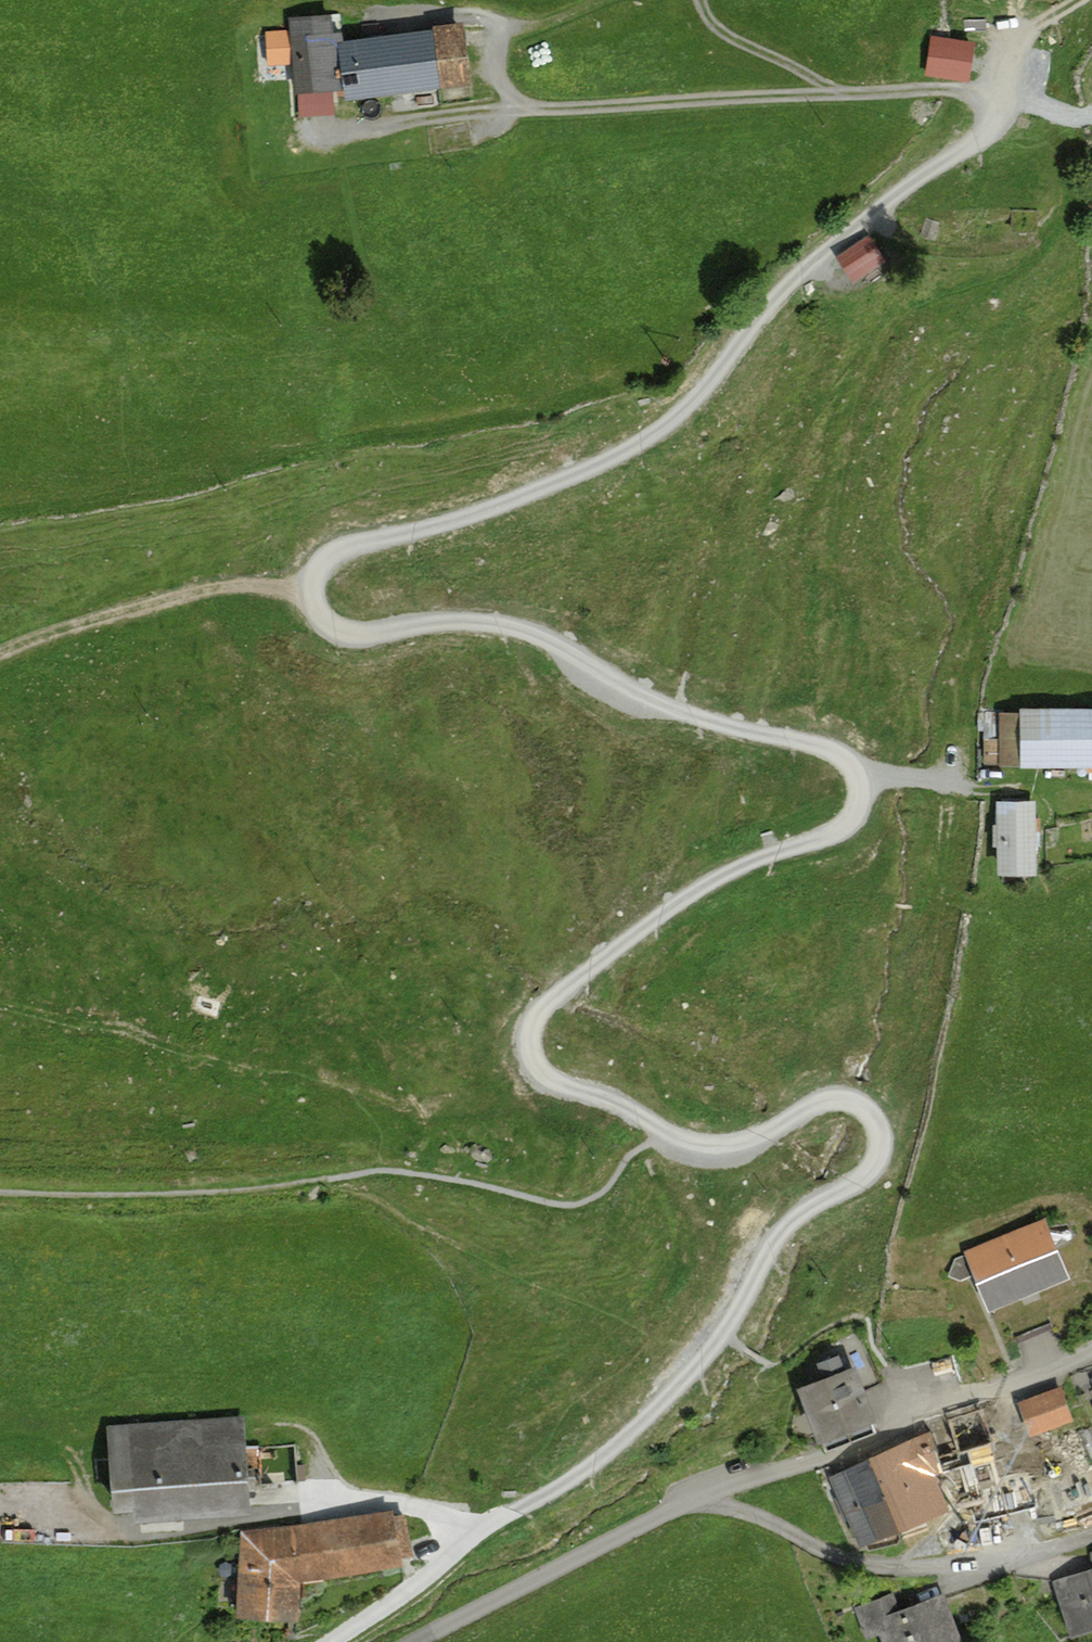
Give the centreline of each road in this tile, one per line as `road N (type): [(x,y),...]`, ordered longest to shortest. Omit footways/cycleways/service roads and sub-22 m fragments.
road 1 (track): [(336,1641),(413,1588),(476,1522),(630,1429),(709,1361),(745,1319),(794,1211),(826,1158),(850,1140),(858,1114),(832,1095),(664,1113),(633,1097)]
road 2 (track): [(982,107),(965,139),(751,309),(660,412),(349,535)]
road 3 (unclassified): [(408,1641),(696,1495),(1091,1344)]
road 4 (track): [(615,0),(506,32),(492,60),(504,88),(540,107),(942,83),(966,88),(982,107)]
road 5 (track): [(349,535),(321,575),(364,615),(786,725),(837,753),(848,779)]
road 6 (track): [(633,1097),(547,1046),(549,999),(580,966),(687,889),(837,812),(848,779)]
road 7 (track): [(349,535),(0,649)]
road 8 (track): [(261,1516),(374,1496),(476,1522)]
road 9 (track): [(701,0),(732,39),(844,87)]
road 10 (track): [(982,107),(1021,44),(1072,0)]
road 11 (track): [(848,779),(910,768),(980,786)]

